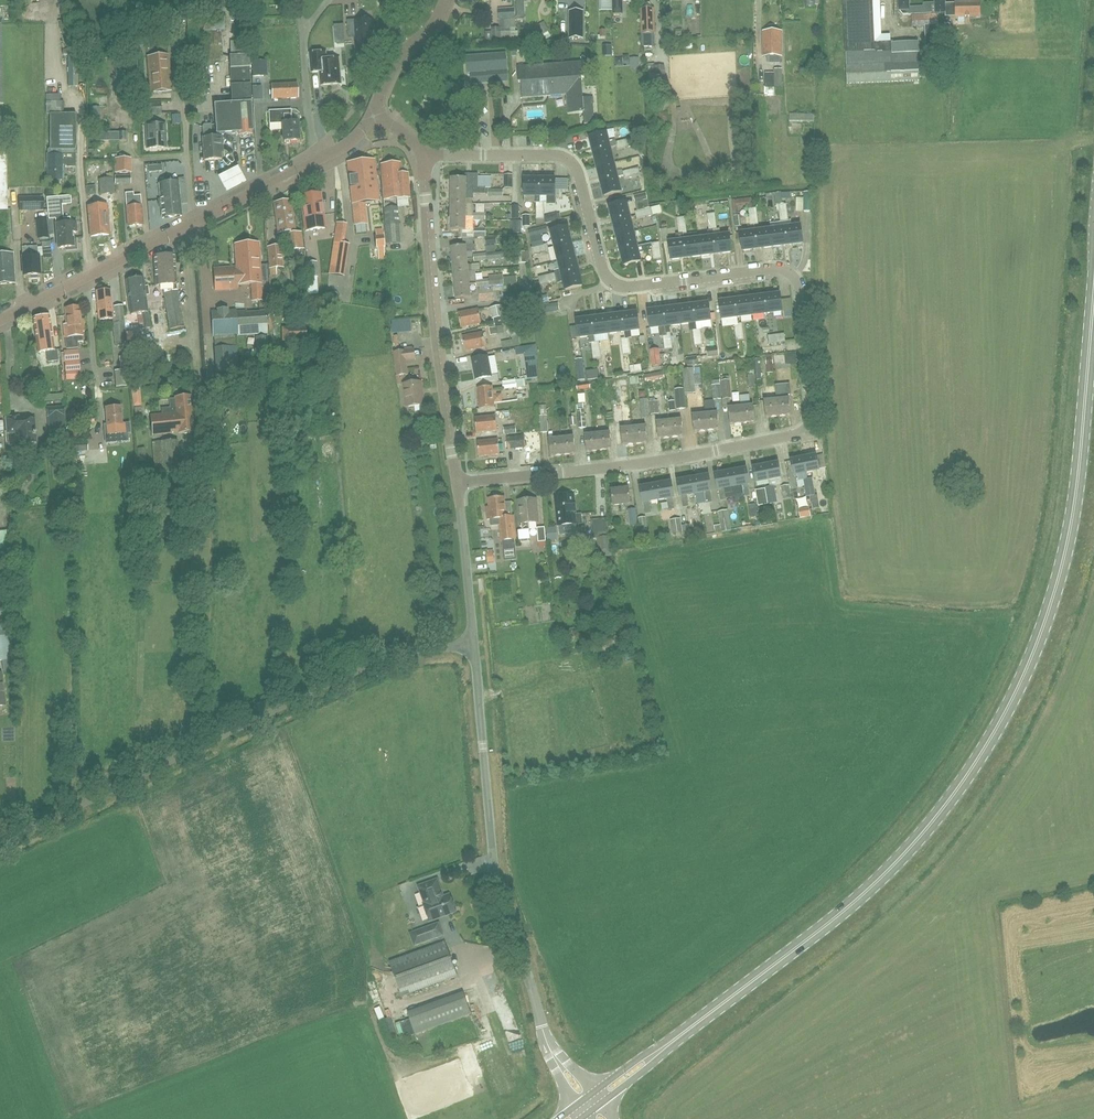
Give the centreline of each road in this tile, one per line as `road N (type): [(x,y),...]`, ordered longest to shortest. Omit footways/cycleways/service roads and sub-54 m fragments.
road 1 (secondary): [(590,1104),(872,887),(929,826),(993,735),(1038,643),(1069,535),(1093,293)]
road 2 (residential): [(456,483),(653,461),(804,431),(799,287),(784,269),(610,284),(564,154),(420,154)]
road 3 (unclassified): [(0,844),(363,667),(473,647)]
road 4 (unclassified): [(590,1104),(552,1052),(501,897),(473,647)]
road 5 (residential): [(0,321),(348,144),(374,114)]
road 6 (residential): [(456,483),(420,154)]
road 7 (unclassified): [(473,647),(456,483)]
road 8 (unclassified): [(374,114),(400,55),(429,30),(445,0)]

